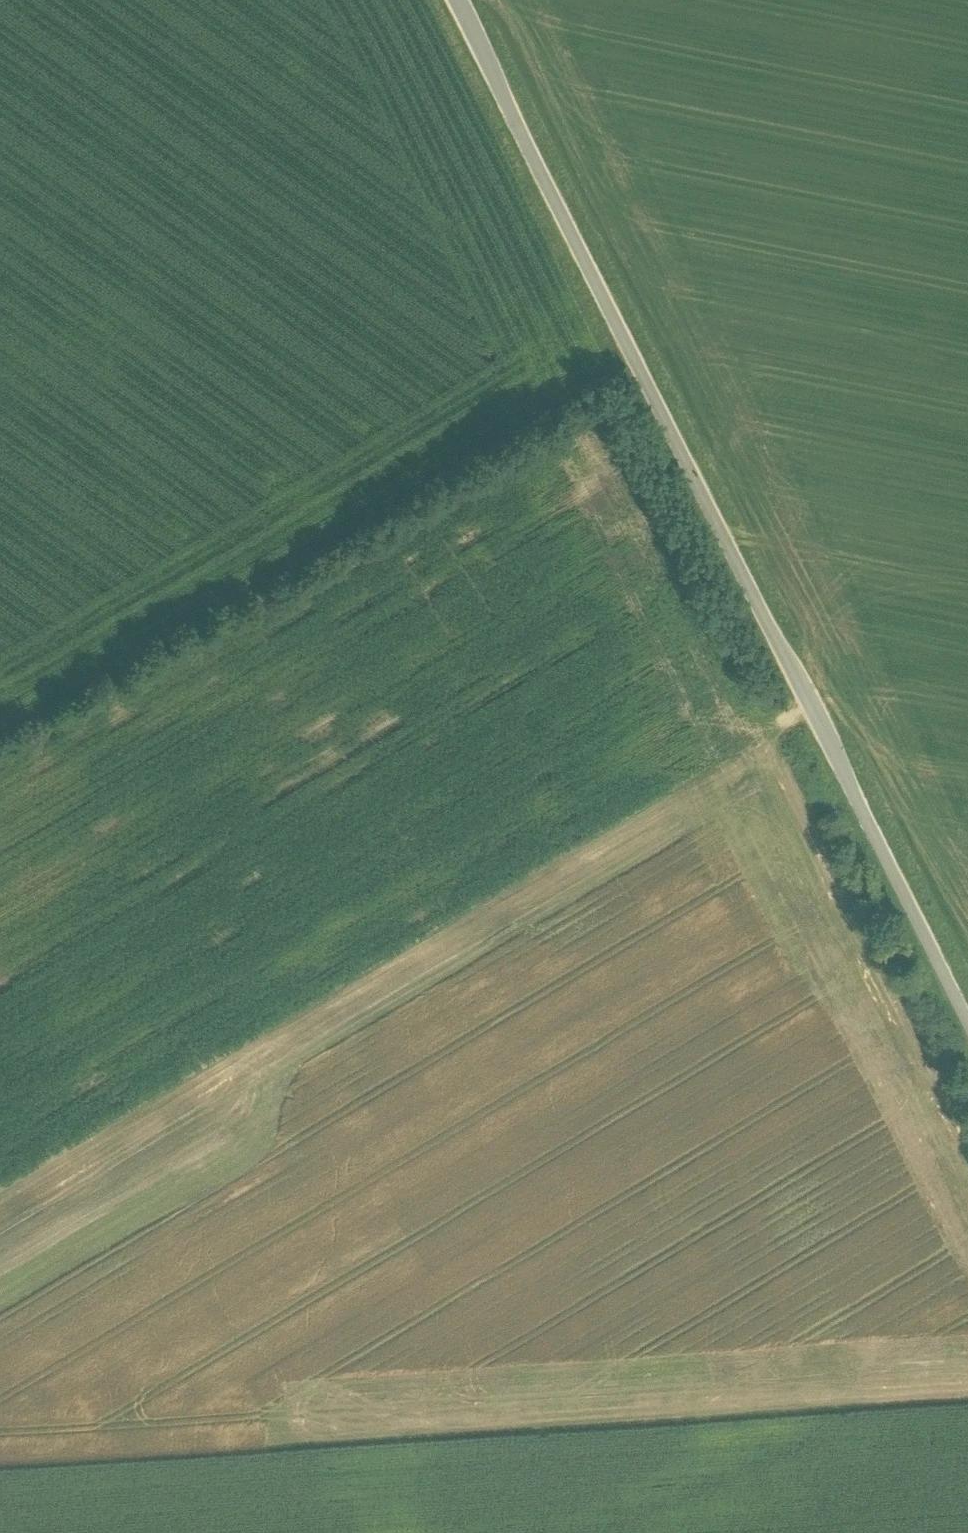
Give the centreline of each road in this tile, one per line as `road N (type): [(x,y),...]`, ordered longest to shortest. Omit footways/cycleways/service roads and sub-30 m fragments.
road 1 (unclassified): [(967,1019),(459,0)]

